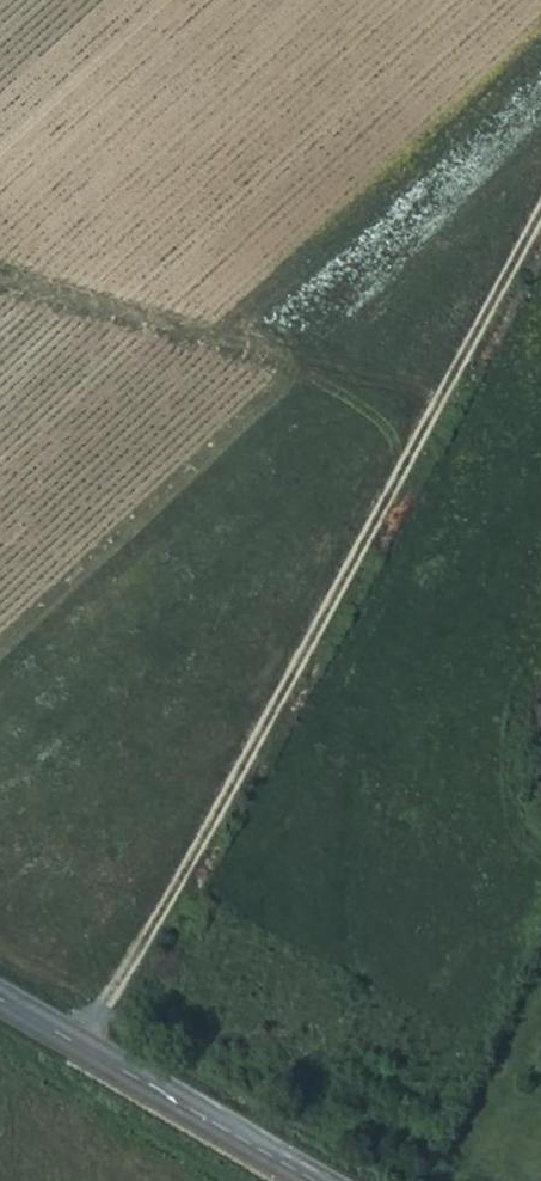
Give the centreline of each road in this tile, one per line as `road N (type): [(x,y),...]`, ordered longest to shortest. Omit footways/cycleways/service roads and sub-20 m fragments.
road 1 (secondary): [(0,1002),(314,1180)]

